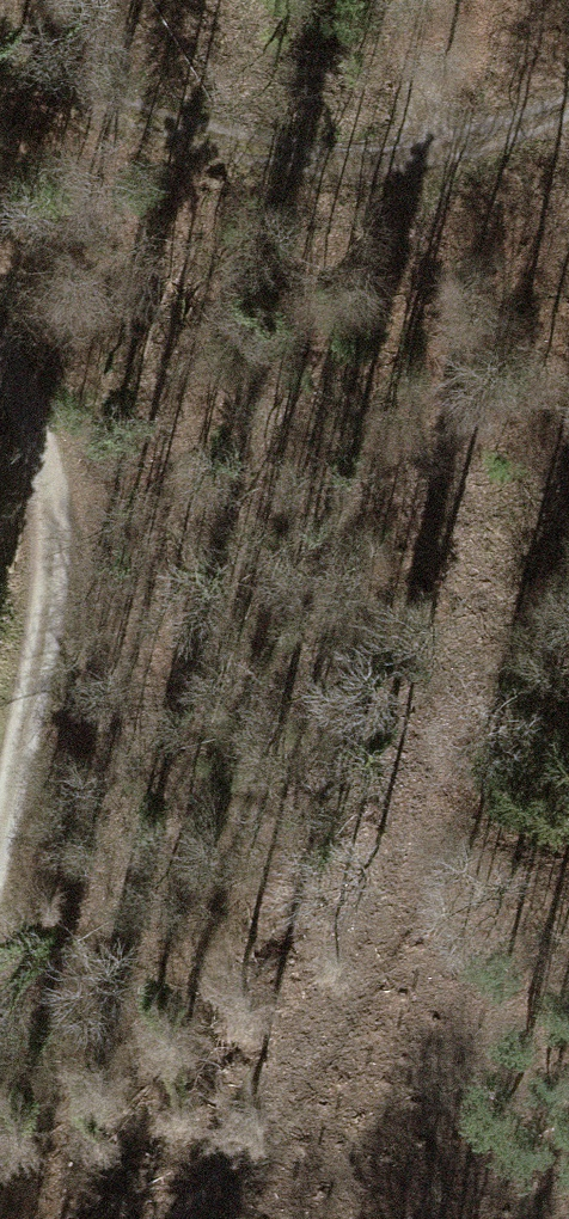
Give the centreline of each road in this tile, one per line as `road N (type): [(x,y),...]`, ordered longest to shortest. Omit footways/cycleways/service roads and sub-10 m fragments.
road 1 (track): [(169,1218),(328,1039),(404,893),(469,583),(409,0)]
road 2 (track): [(0,45),(253,161),(429,150),(568,86)]
road 3 (track): [(0,362),(57,475),(32,662),(0,781)]

